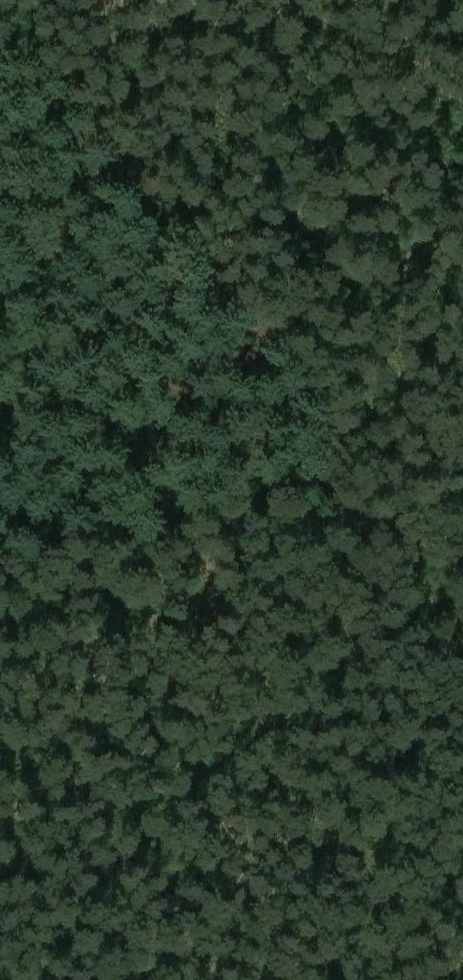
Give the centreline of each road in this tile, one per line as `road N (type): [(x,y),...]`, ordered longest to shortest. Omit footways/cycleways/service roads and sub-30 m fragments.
road 1 (track): [(462,352),(346,458),(26,690)]
road 2 (track): [(0,41),(346,458)]
road 3 (track): [(0,655),(239,979)]

